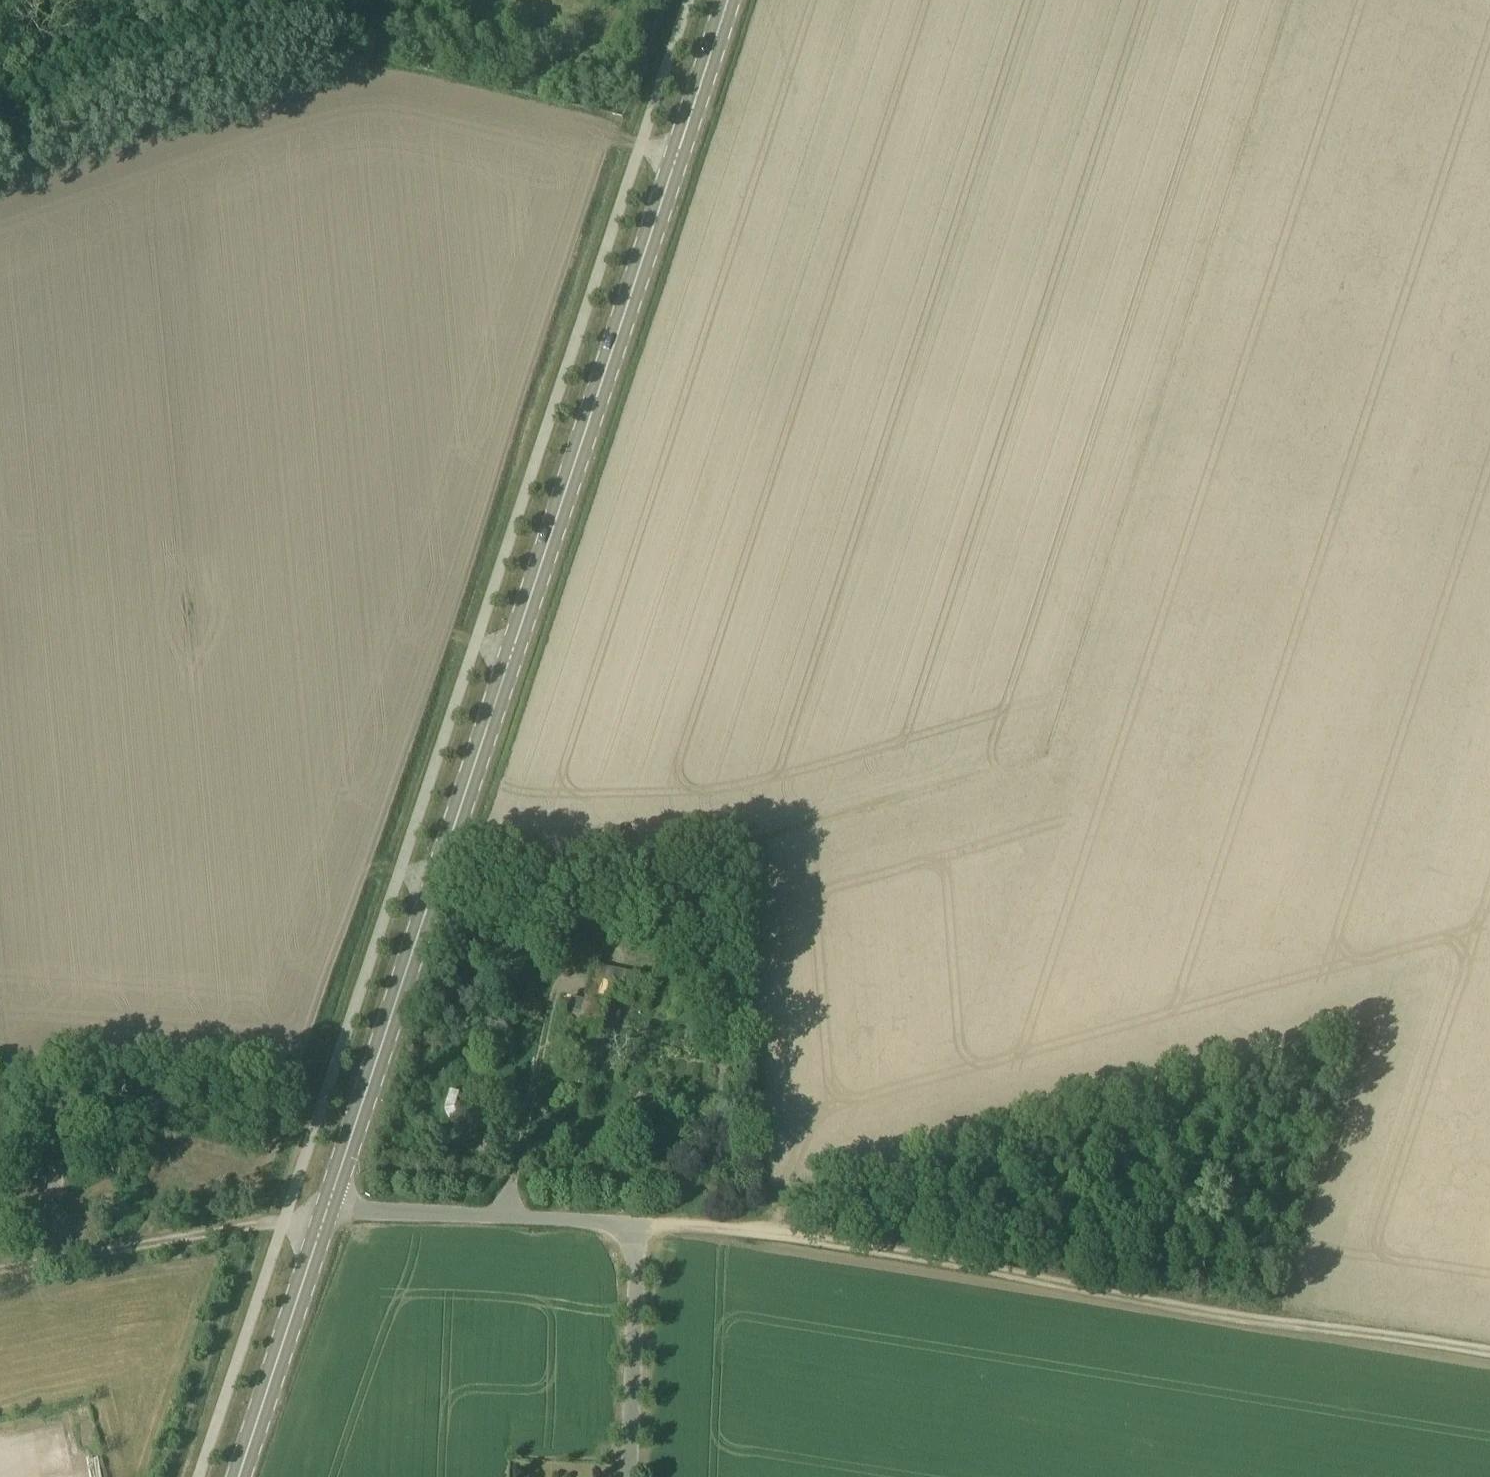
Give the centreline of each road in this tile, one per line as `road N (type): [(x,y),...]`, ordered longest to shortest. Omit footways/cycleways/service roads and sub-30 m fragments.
road 1 (primary): [(243,1476),(515,680),(728,0)]
road 2 (track): [(332,1203),(725,1223),(1238,1318),(1489,1350)]
road 3 (track): [(332,1203),(94,1258),(0,1268)]

